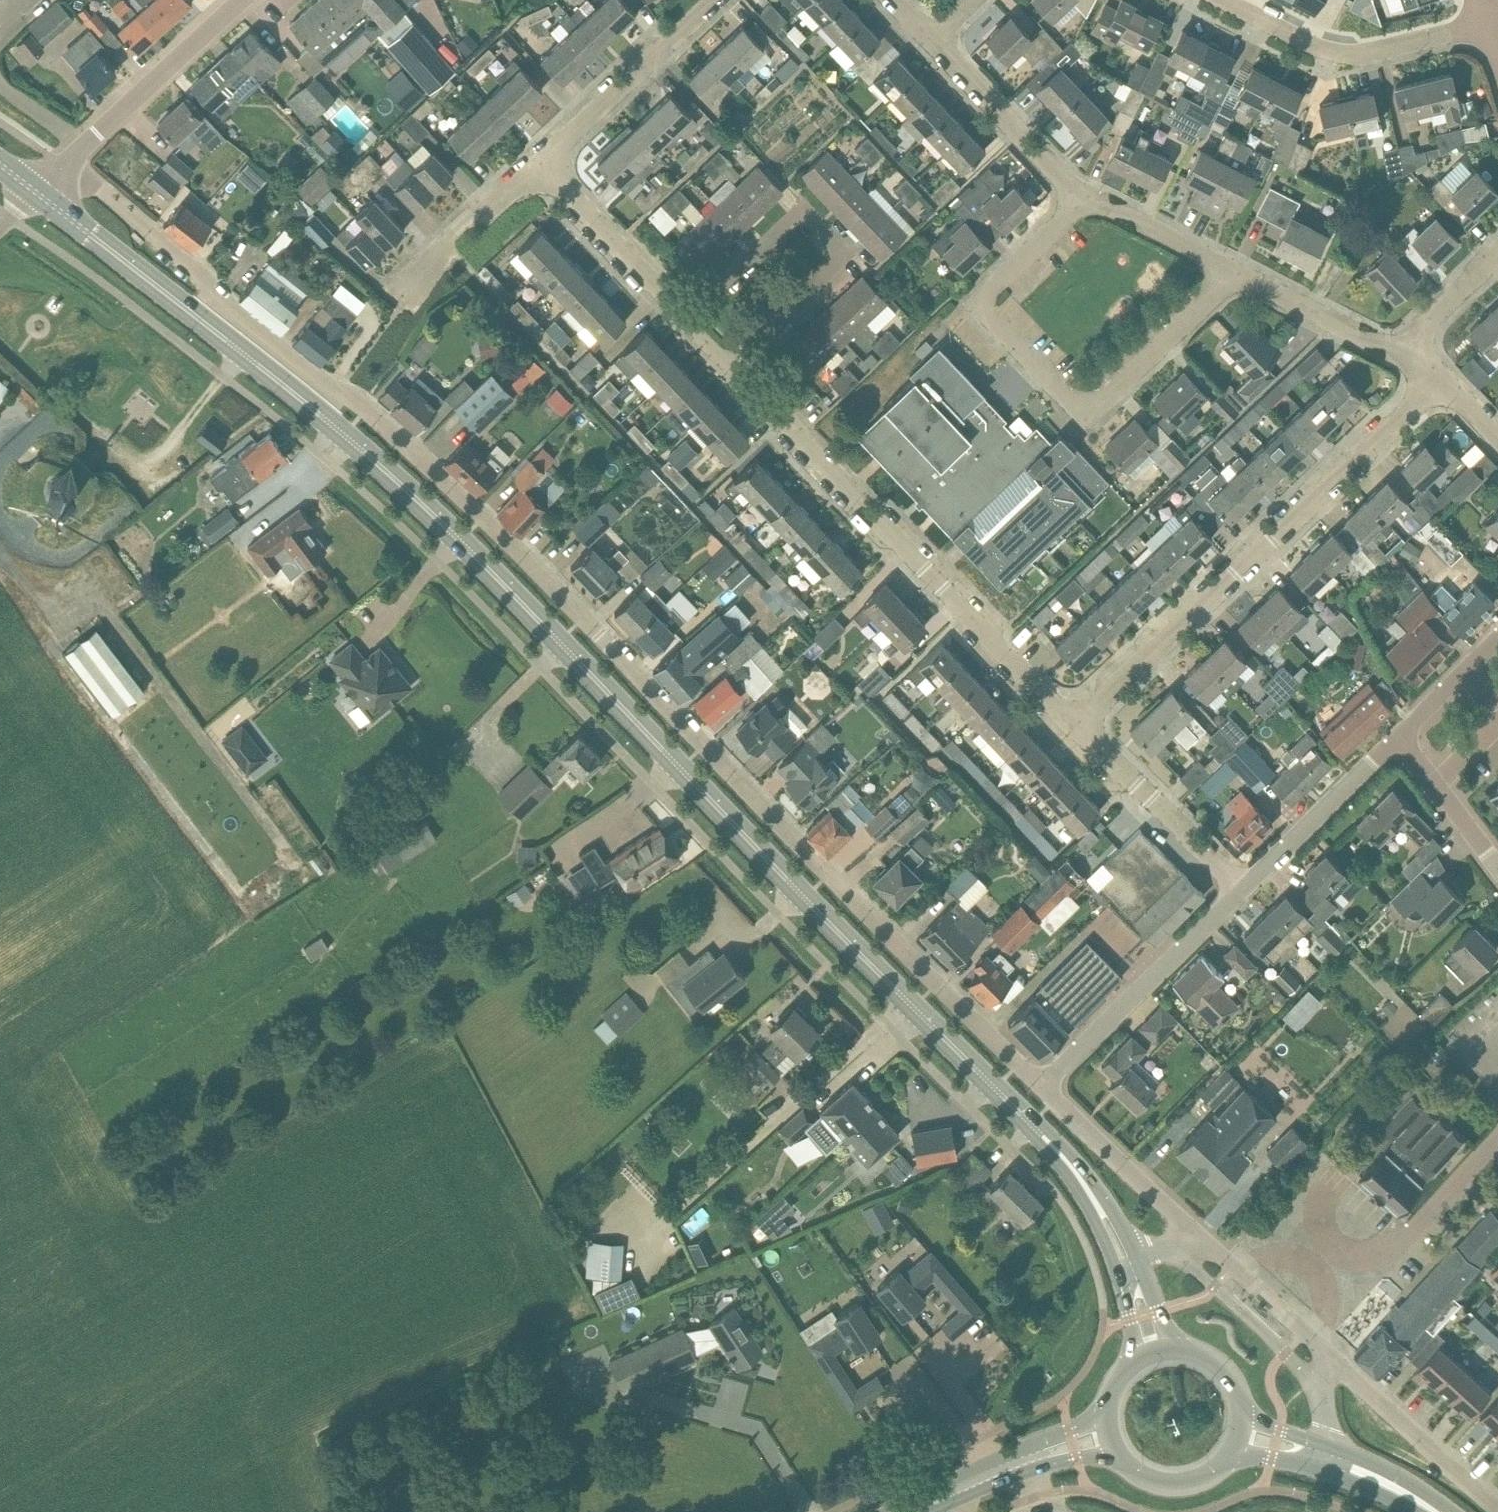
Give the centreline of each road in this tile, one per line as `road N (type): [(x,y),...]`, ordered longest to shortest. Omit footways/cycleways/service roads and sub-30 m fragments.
road 1 (secondary): [(1093,1196),(1067,1161),(383,469),(38,191)]
road 2 (residential): [(1044,1082),(390,433),(62,167)]
road 3 (residential): [(1241,274),(1104,408),(1071,409),(996,329),(990,307),(995,289),(1094,199)]
road 4 (residential): [(1082,728),(1440,375)]
road 5 (residential): [(1082,728),(740,373)]
road 6 (residential): [(740,373),(852,266),(803,215),(691,323)]
road 7 (track): [(0,338),(143,466),(239,353)]
road 8 (residential): [(1227,0),(1322,50),(1360,57),(1486,20)]
road 9 (residential): [(1044,1082),(1241,892)]
road 10 (residential): [(538,162),(730,0)]
road 11 (residential): [(62,167),(247,0)]
road 12 (primary): [(1107,1410),(883,1511)]
road 13 (residential): [(1094,199),(1058,173),(927,36)]
road 14 (residential): [(1323,1354),(1497,1507)]
road 15 (residential): [(1241,892),(1082,728)]
road 16 (residential): [(1203,1243),(1044,1082)]
road 17 (residential): [(691,323),(538,162)]
road 18 (residential): [(1241,892),(1397,740)]
road 19 (residential): [(406,307),(455,229),(538,162)]
road 20 (primary): [(935,1511),(1043,1466),(1118,1455)]
road 21 (residential): [(1397,352),(1241,274)]
road 22 (residential): [(1241,274),(1094,199)]
road 23 (residential): [(1323,1354),(1346,1314),(1413,1239)]
road 24 (primary): [(1453,1511),(1412,1482),(1326,1446)]
road 25 (residential): [(1397,740),(1497,639)]
road 26 (residential): [(1397,352),(1497,254)]
road 27 (primary): [(1118,1455),(1148,1480),(1186,1485),(1234,1452)]
road 28 (residential): [(1413,1239),(1497,1141)]
road 29 (residential): [(1323,1354),(1233,1270)]

